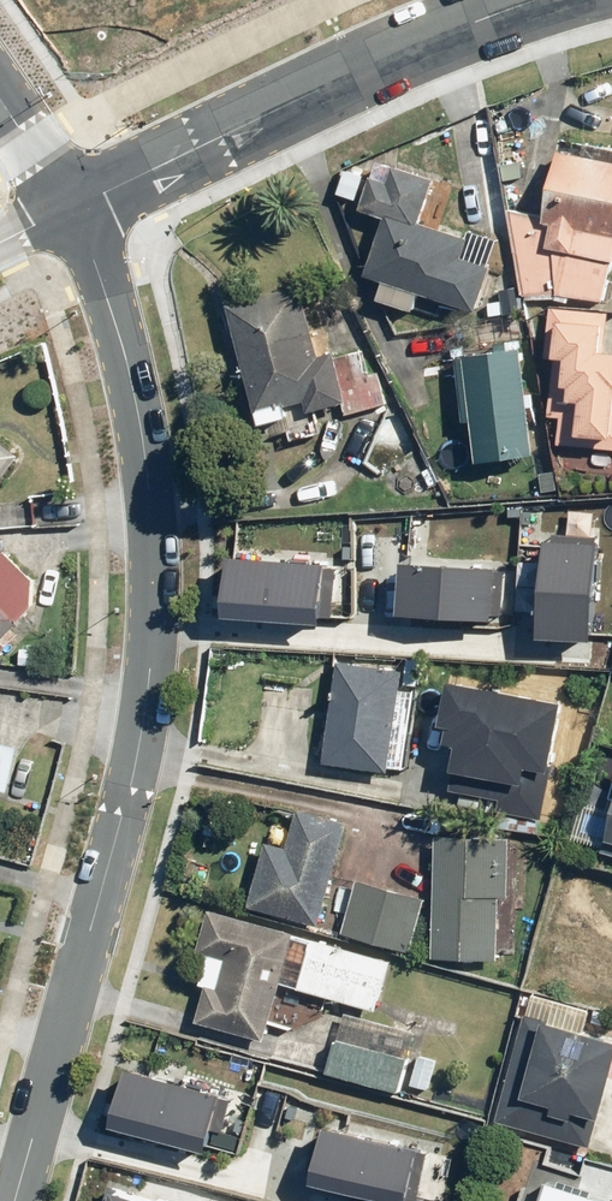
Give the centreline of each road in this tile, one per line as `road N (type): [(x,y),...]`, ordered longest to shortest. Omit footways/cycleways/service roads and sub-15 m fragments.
road 1 (residential): [(15,1200),(137,761),(150,670),(151,489),(143,438),(121,341),(72,206)]
road 2 (residential): [(535,0),(355,70),(72,206)]
road 3 (residential): [(72,206),(0,99)]

